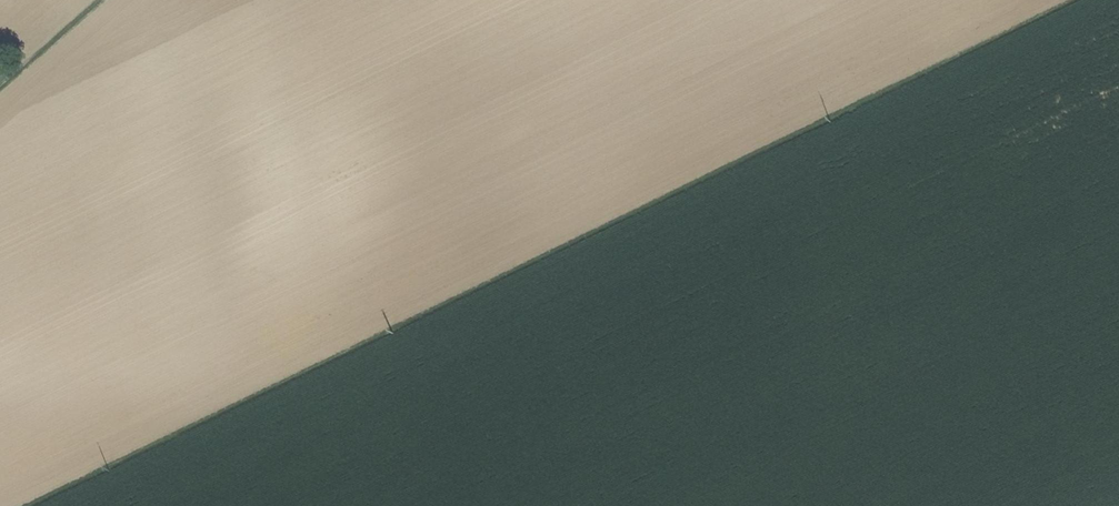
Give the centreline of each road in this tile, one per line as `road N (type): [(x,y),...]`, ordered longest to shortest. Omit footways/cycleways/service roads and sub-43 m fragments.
road 1 (track): [(25,505),(1077,0)]

